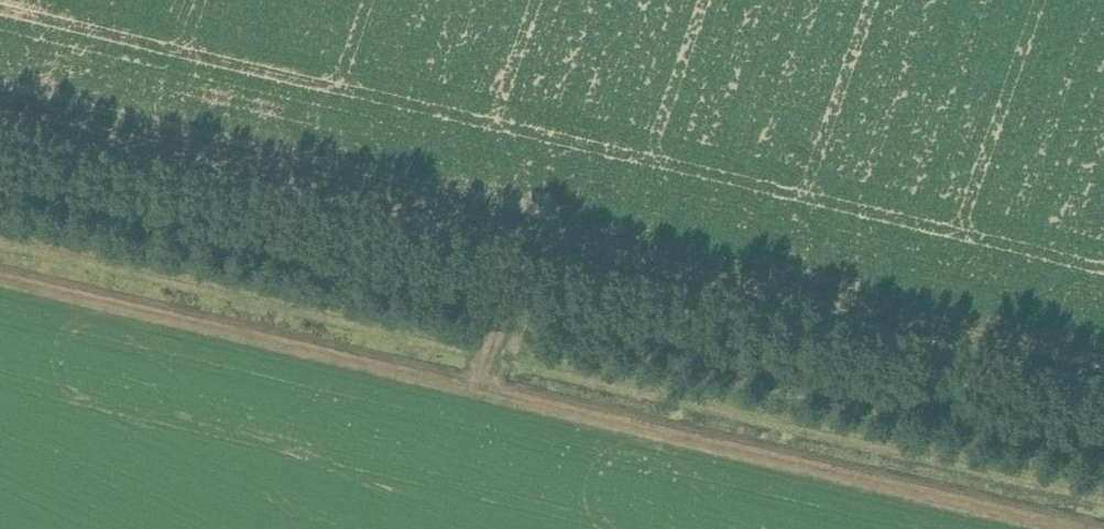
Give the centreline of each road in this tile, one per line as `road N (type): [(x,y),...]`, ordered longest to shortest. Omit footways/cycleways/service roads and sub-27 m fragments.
road 1 (unclassified): [(1103,416),(0,151)]
road 2 (track): [(1103,359),(0,96)]
road 3 (track): [(0,277),(1068,528)]
road 4 (track): [(482,392),(527,223)]

